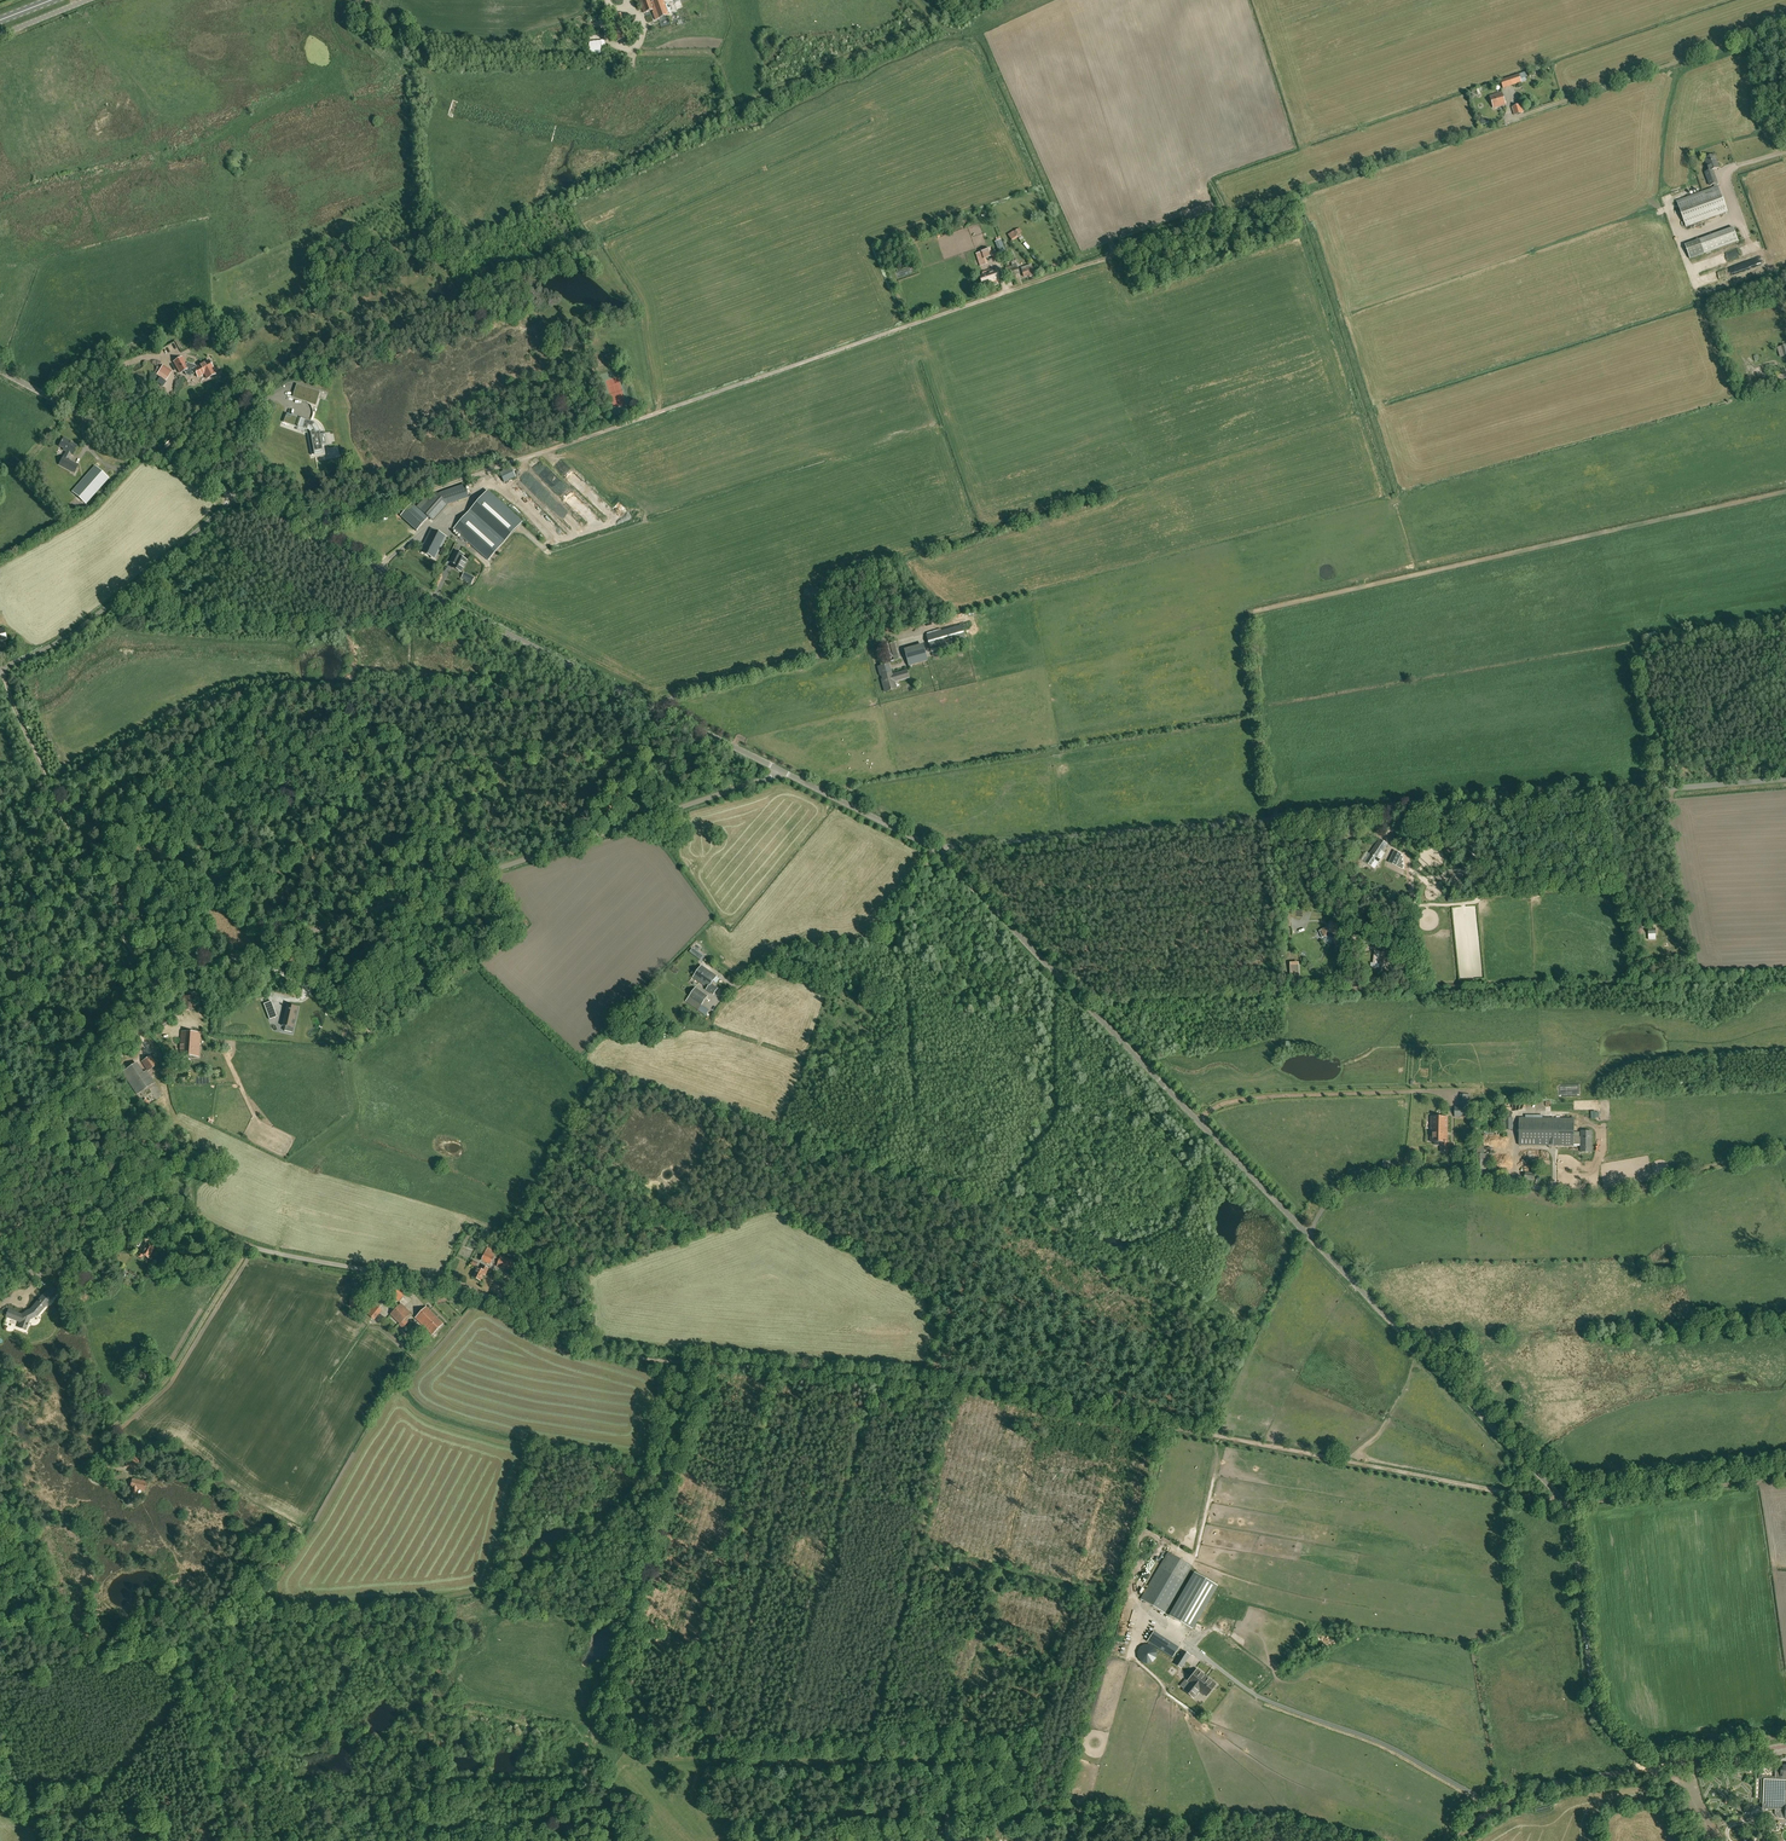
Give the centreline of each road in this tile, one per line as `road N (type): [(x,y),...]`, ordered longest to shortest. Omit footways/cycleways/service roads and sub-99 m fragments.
road 1 (unclassified): [(1642,1770),(1594,1696),(1569,1505),(935,849)]
road 2 (unclassified): [(16,1141),(148,981),(781,773)]
road 3 (unclassified): [(935,849),(1785,782)]
road 4 (track): [(305,531),(1006,290)]
road 5 (track): [(610,1840),(617,1772),(639,1761),(1028,1765),(1018,1806),(1201,1830),(1201,1840)]
road 6 (track): [(1785,978),(1112,1005),(1093,1013)]
road 7 (track): [(1202,1435),(872,1376),(634,1356),(557,1333)]
road 8 (unclassified): [(781,773),(234,496)]
road 9 (unclassified): [(557,1333),(440,1277),(213,1232),(16,1141)]
road 10 (track): [(1569,1505),(1202,1435)]
road 11 (track): [(0,669),(81,867),(148,981)]
road 12 (track): [(253,1245),(167,1380),(103,1438),(92,1472),(103,1483),(115,1476),(108,1445)]
road 13 (unclassified): [(0,669),(85,620),(234,496)]
road 14 (unclassified): [(234,496),(0,377)]
road 15 (track): [(1785,20),(1561,97)]
road 16 (track): [(1569,1505),(1785,1474)]
road 17 (track): [(1582,1195),(1785,1148)]
road 18 (unclassified): [(1456,1840),(1530,1792),(1642,1770)]
road 19 (unclassified): [(935,849),(781,773)]
road 20 (track): [(631,68),(471,72)]
road 21 (track): [(631,68),(713,66),(733,22),(727,0)]
road 22 (unclassified): [(1655,1768),(1785,1746)]

